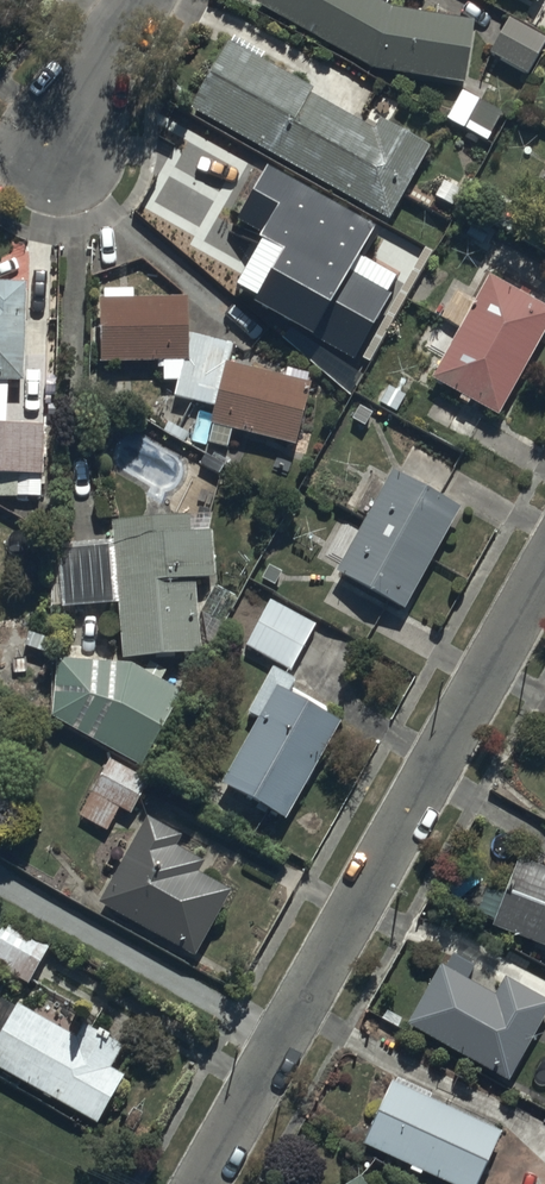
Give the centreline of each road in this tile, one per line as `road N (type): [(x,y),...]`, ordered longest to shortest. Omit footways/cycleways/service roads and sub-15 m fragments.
road 1 (residential): [(199,1183),(544,569)]
road 2 (residential): [(141,0),(57,146)]

